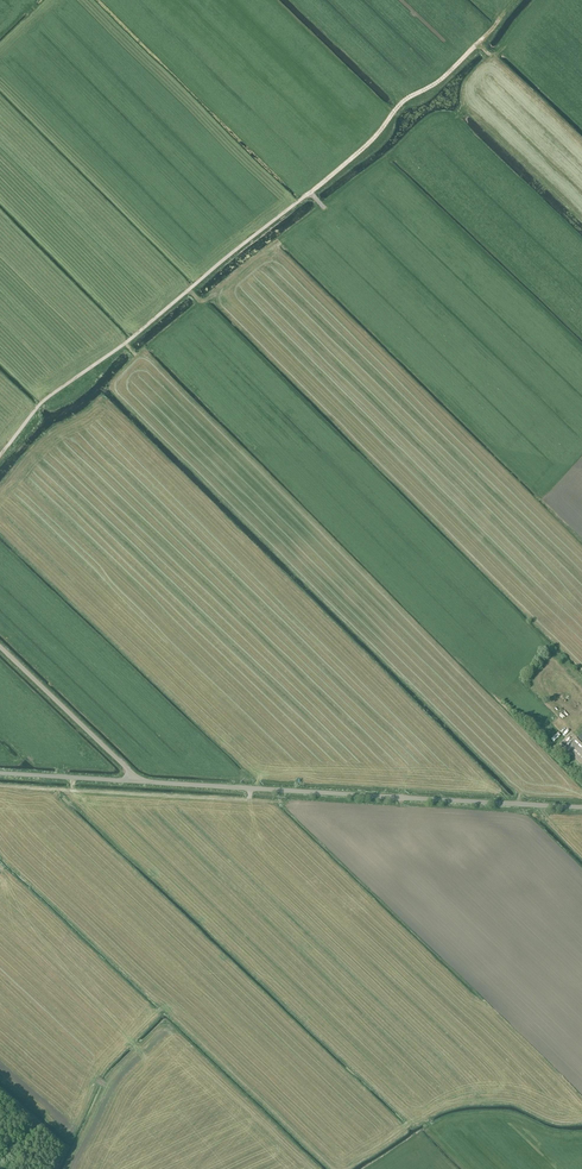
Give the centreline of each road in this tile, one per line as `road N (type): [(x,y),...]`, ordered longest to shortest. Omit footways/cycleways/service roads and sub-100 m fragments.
road 1 (unclassified): [(581,807),(141,781)]
road 2 (unclassified): [(141,781),(0,648)]
road 3 (unclassified): [(141,781),(0,773)]

